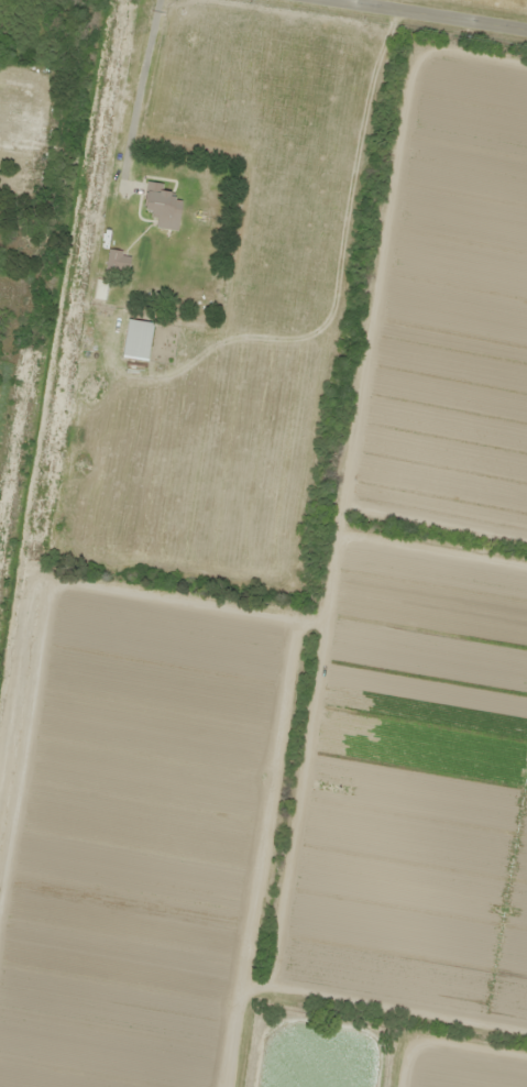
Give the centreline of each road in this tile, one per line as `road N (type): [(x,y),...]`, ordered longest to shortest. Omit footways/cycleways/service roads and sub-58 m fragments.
road 1 (residential): [(312,0),(526,32)]

